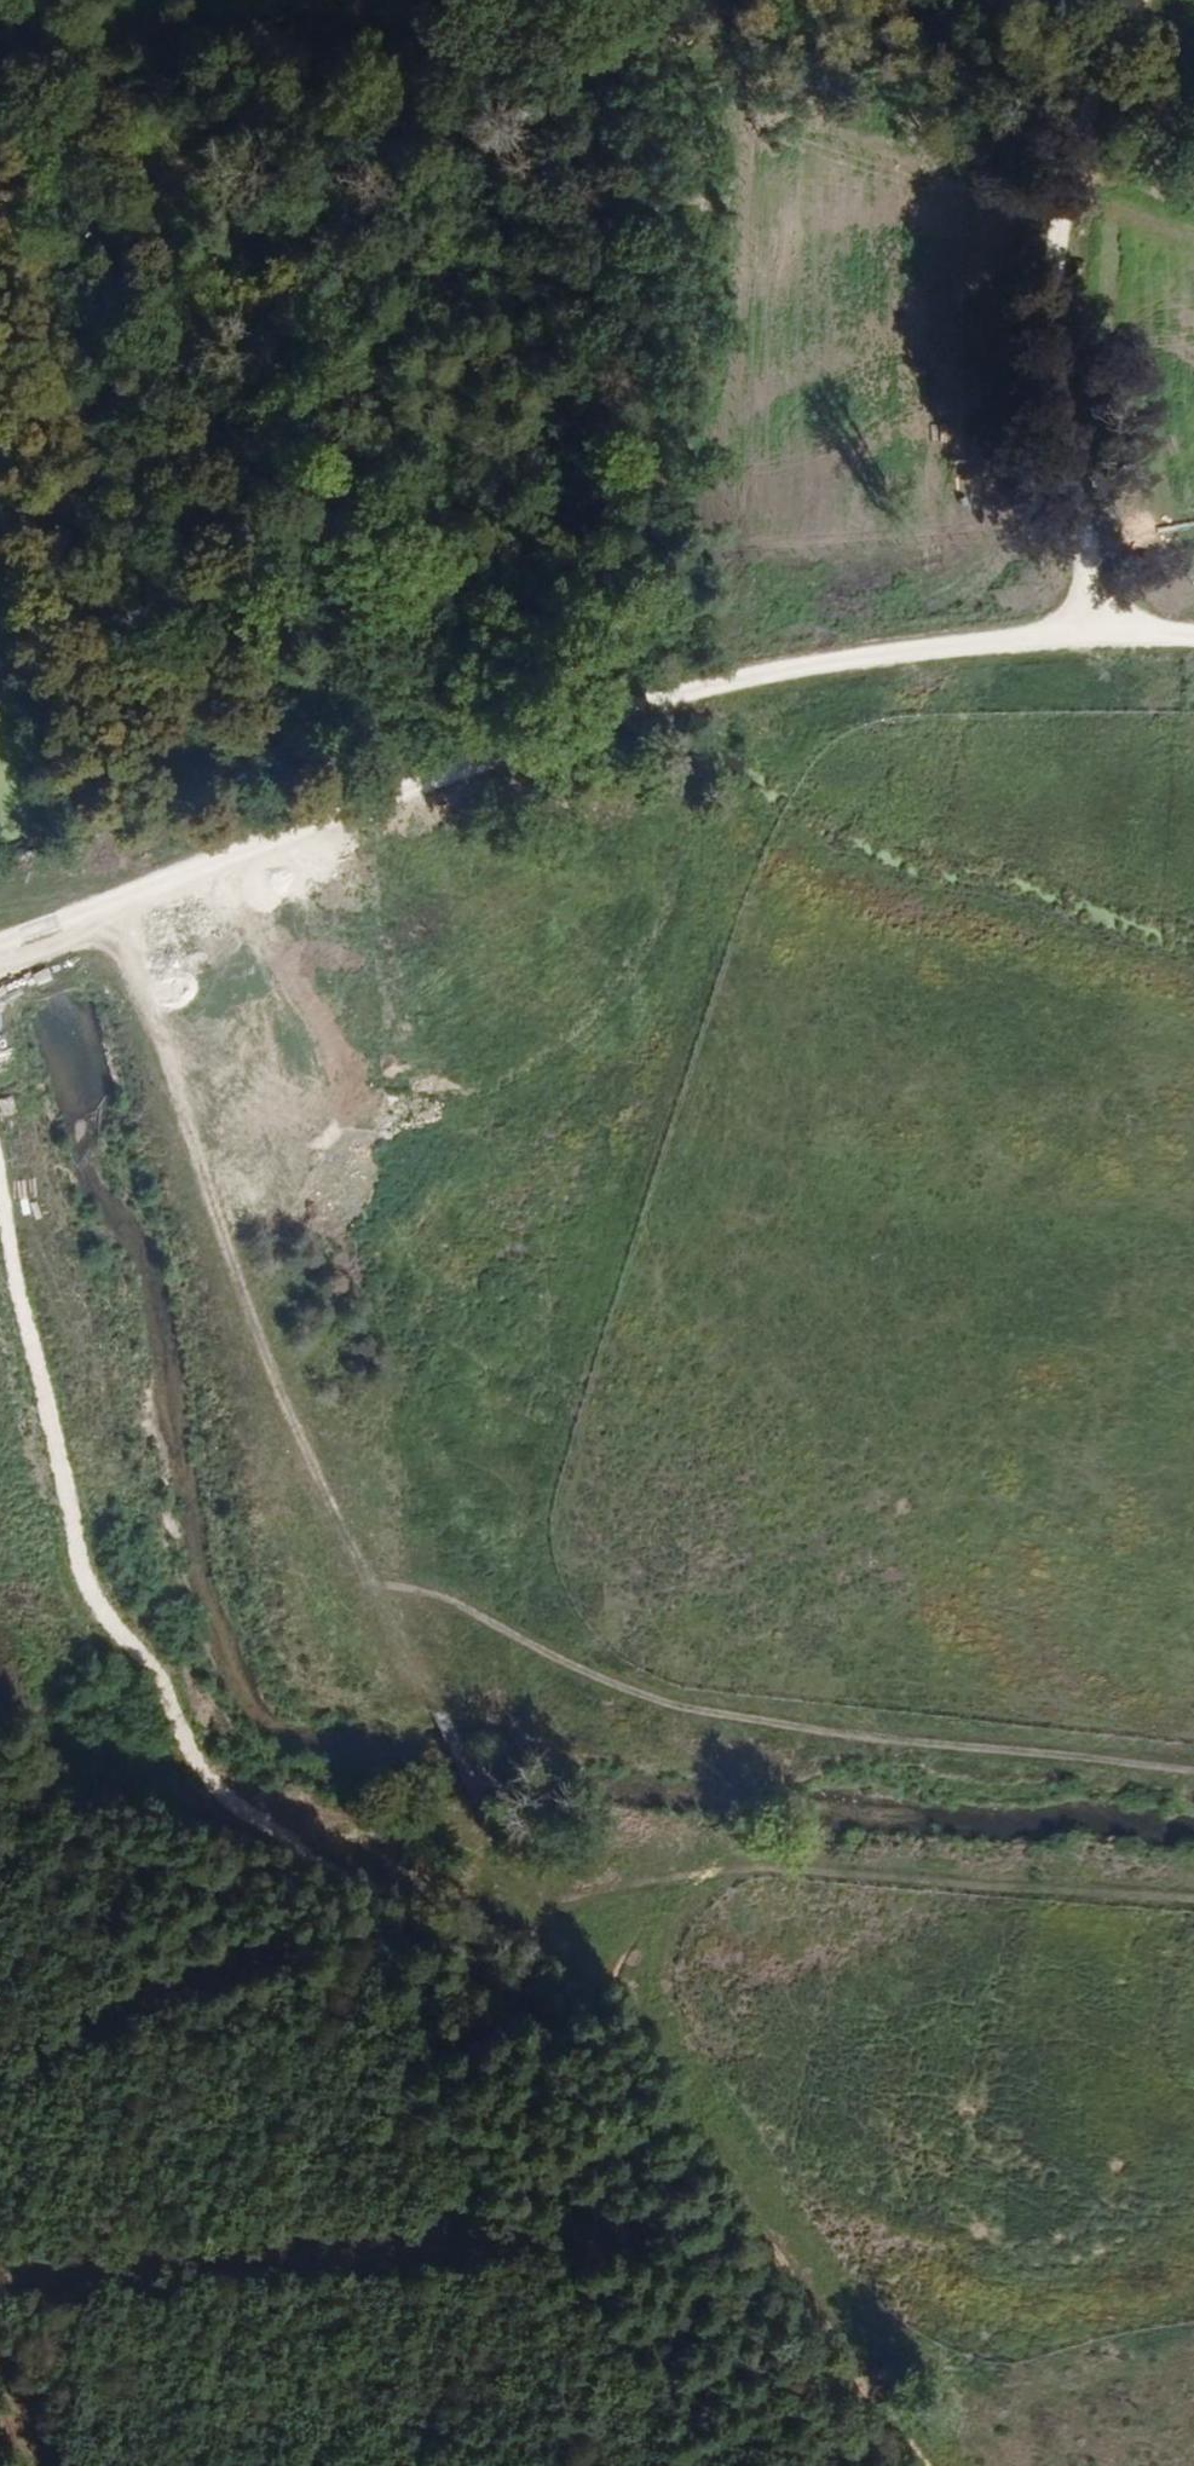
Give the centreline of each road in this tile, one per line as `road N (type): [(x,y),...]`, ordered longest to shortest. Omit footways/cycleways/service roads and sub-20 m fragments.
road 1 (track): [(1098,630),(1052,388),(1063,213),(1129,0)]

